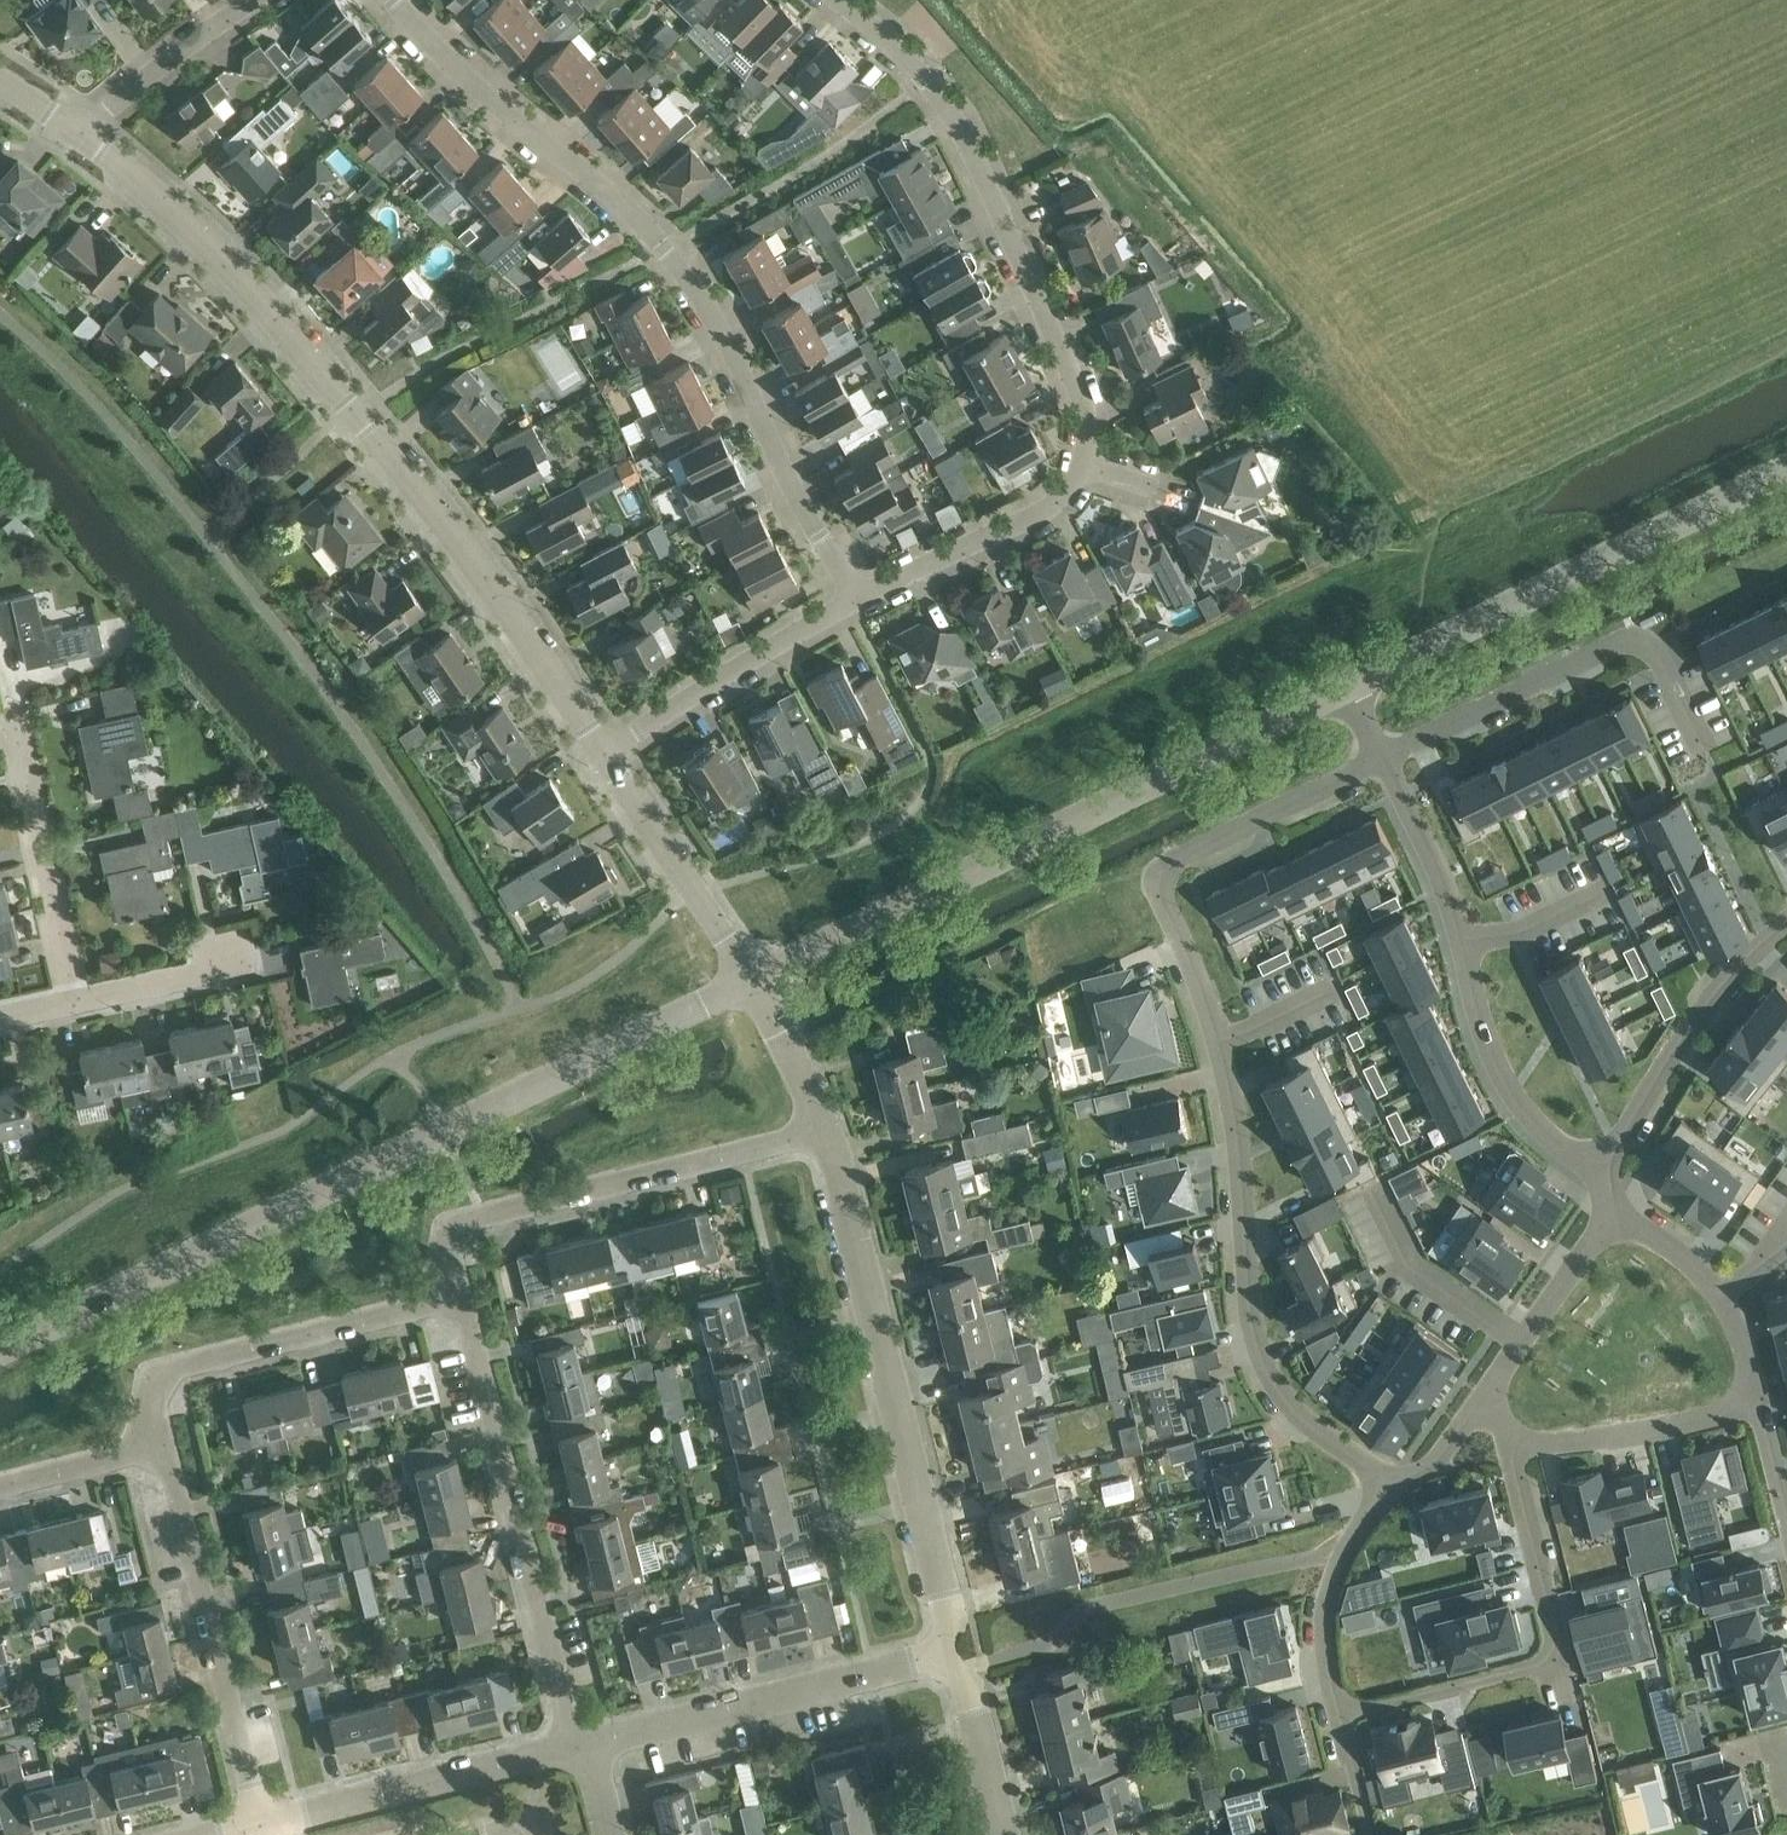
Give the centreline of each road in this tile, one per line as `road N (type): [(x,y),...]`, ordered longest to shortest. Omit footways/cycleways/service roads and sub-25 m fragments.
road 1 (unclassified): [(0,1350),(751,978)]
road 2 (unclassified): [(602,753),(485,573),(294,330),(200,229),(84,130)]
road 3 (residential): [(857,600),(731,347),(684,272),(631,212),(491,102),(395,0)]
road 4 (residential): [(1161,876),(1219,1043),(1234,1118),(1254,1339),(1295,1413),(1393,1480)]
road 5 (unclassified): [(751,978),(1347,686)]
road 6 (unclassified): [(945,1654),(952,1614),(824,1127)]
road 7 (residential): [(840,0),(927,79),(968,141),(1078,383),(1088,417),(1083,463)]
road 8 (unclassified): [(1347,686),(1786,468)]
road 9 (residential): [(1598,1159),(1576,1156),(1543,1132),(1513,1095),(1485,1040),(1432,853),(1382,759)]
road 10 (residential): [(576,1746),(461,1295)]
road 11 (residential): [(1339,1713),(1561,1662),(1513,1439)]
road 12 (residential): [(461,1295),(456,1227),(482,1214),(824,1127)]
road 13 (residential): [(262,1825),(164,1440)]
road 14 (residential): [(164,1440),(157,1382),(180,1365),(461,1295)]
road 15 (residential): [(586,1744),(945,1654)]
road 16 (residential): [(262,1825),(576,1746)]
road 17 (residential): [(1786,922),(1717,991),(1598,1159)]
road 18 (residential): [(857,600),(602,753)]
road 19 (residential): [(78,989),(21,724),(0,729)]
road 20 (residential): [(1382,759),(1614,644),(1641,642)]
road 21 (unclassified): [(751,978),(602,753)]
road 22 (residential): [(1083,463),(1054,503),(857,600)]
road 23 (residential): [(1161,876),(1175,859),(1382,759)]
road 24 (residential): [(1393,1480),(1343,1556),(1326,1605),(1339,1713)]
road 25 (residential): [(1758,1404),(1600,1441),(1513,1439)]
road 26 (residential): [(1614,1221),(1662,1239),(1718,1295),(1758,1404)]
road 27 (residential): [(1614,1221),(1479,1404)]
road 28 (residential): [(84,130),(163,60),(253,0)]
road 29 (unclassified): [(1006,1834),(972,1700),(945,1654)]
road 30 (residential): [(78,989),(247,955)]
road 31 (residential): [(0,1483),(164,1440)]
road 32 (unclassified): [(824,1127),(751,978)]
road 33 (residential): [(1339,1713),(1370,1834)]

